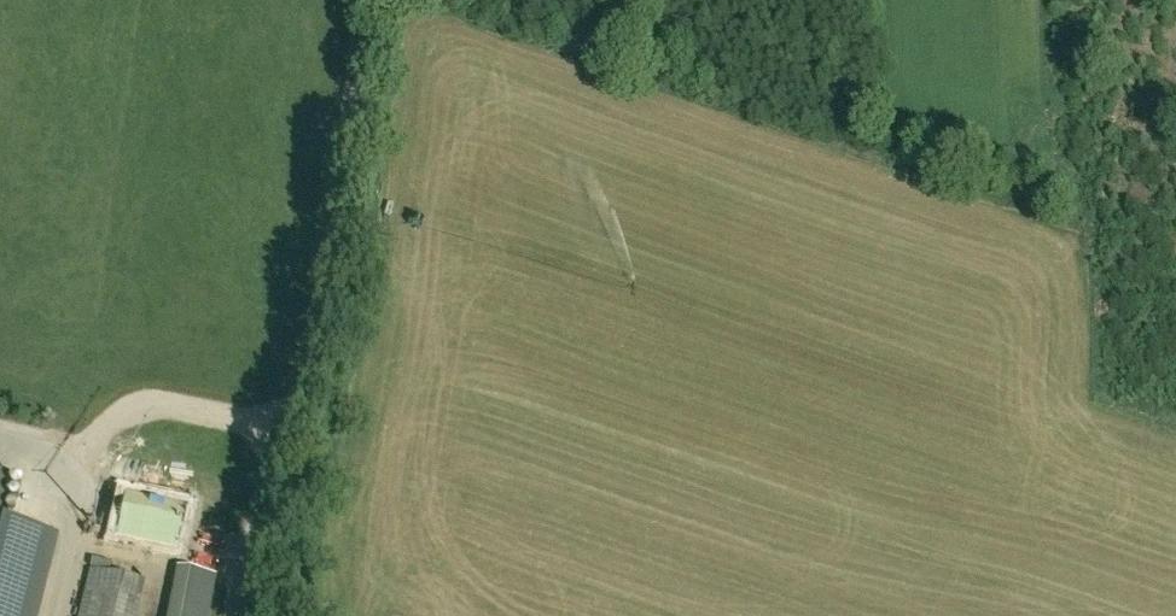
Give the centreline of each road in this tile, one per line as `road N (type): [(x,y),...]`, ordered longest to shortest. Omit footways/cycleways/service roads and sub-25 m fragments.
road 1 (unclassified): [(361,0),(340,167),(282,452),(238,615)]

